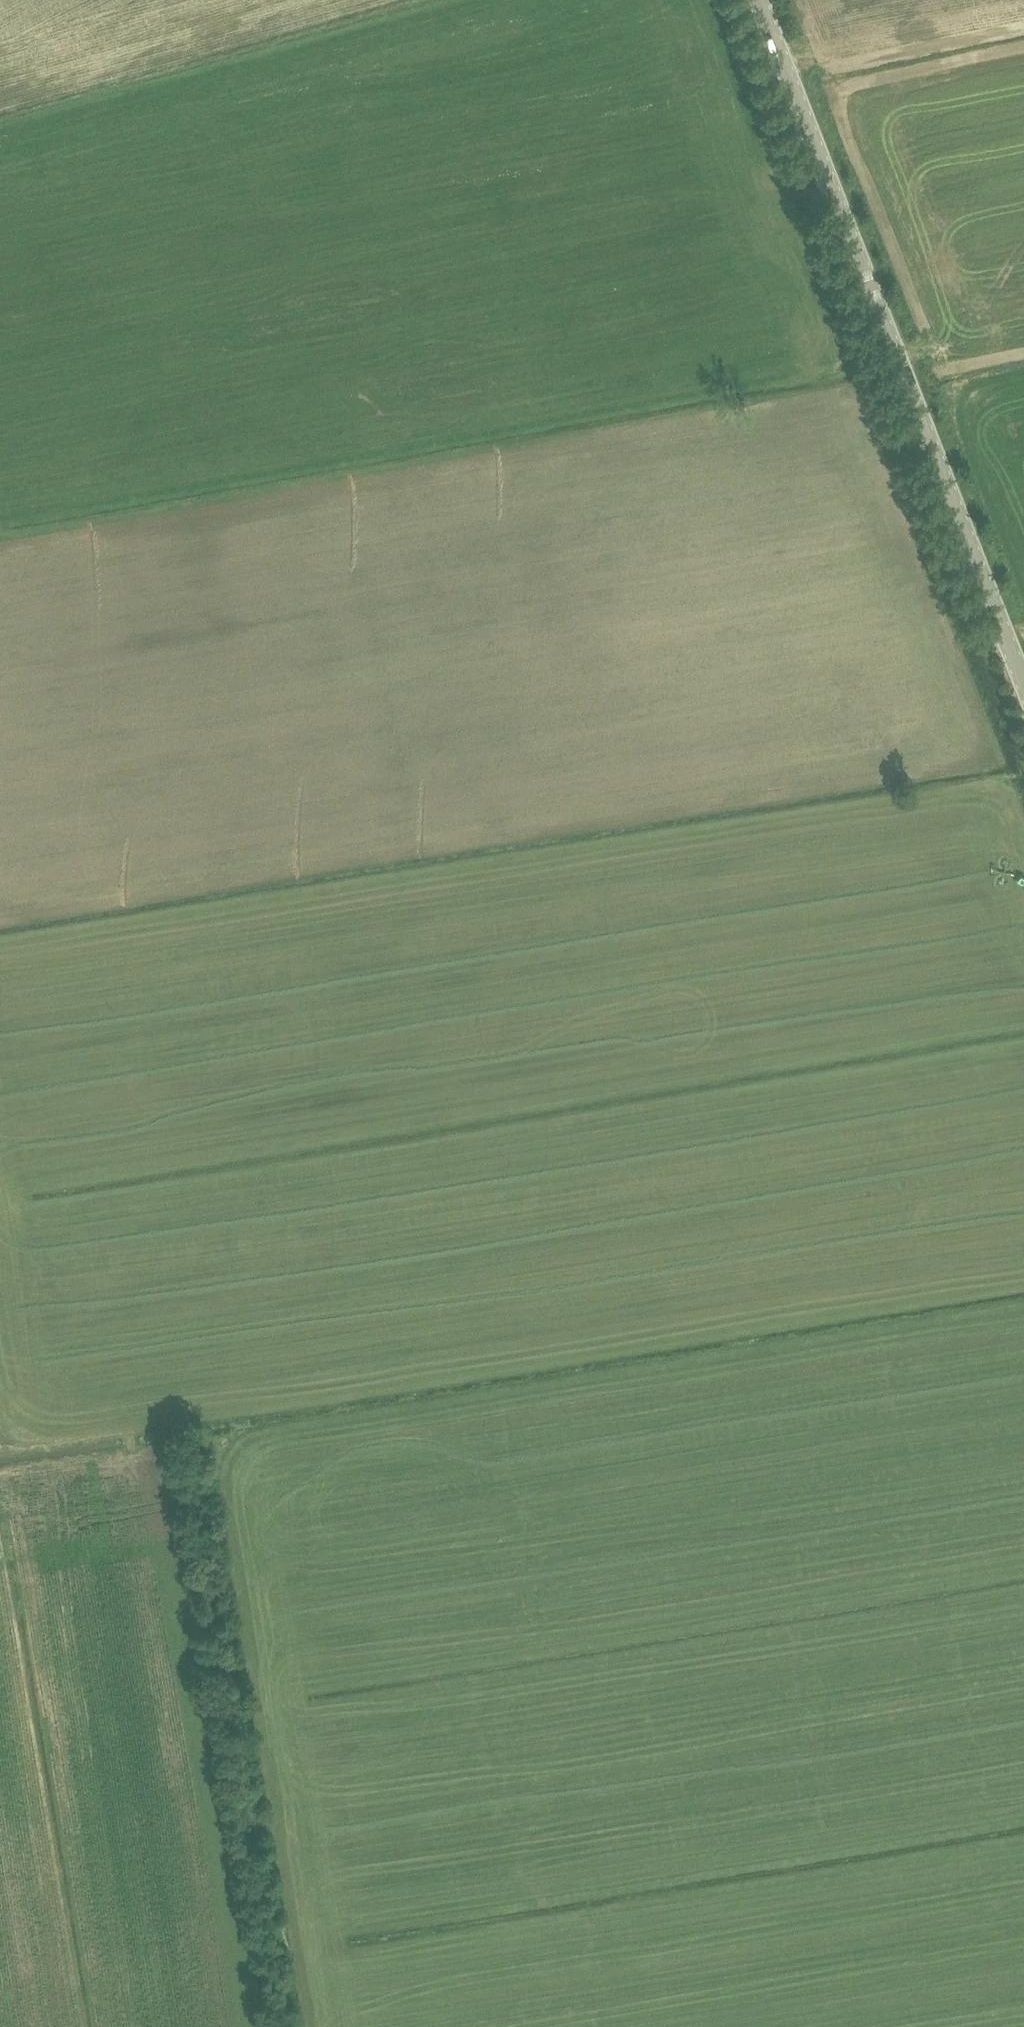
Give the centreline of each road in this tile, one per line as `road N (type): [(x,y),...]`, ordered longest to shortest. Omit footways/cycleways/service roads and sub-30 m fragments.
road 1 (tertiary): [(1023,672),(760,0)]

